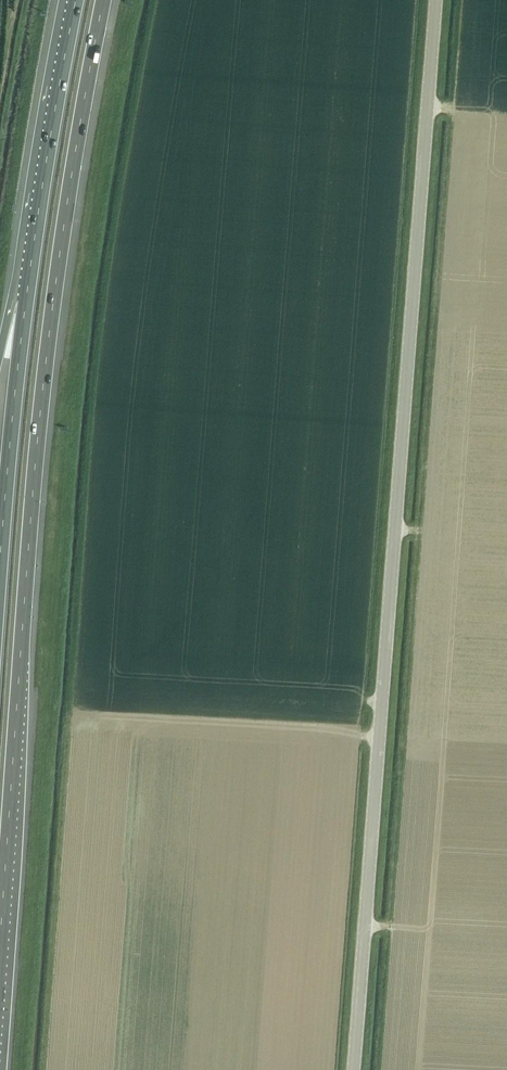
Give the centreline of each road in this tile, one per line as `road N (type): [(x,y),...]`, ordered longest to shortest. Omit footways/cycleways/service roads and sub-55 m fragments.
road 1 (unclassified): [(354,1069),(436,0)]
road 2 (motorway): [(0,948),(43,387),(104,0)]
road 3 (motorway): [(76,0),(26,302)]
road 4 (motorway): [(26,302),(0,562)]

